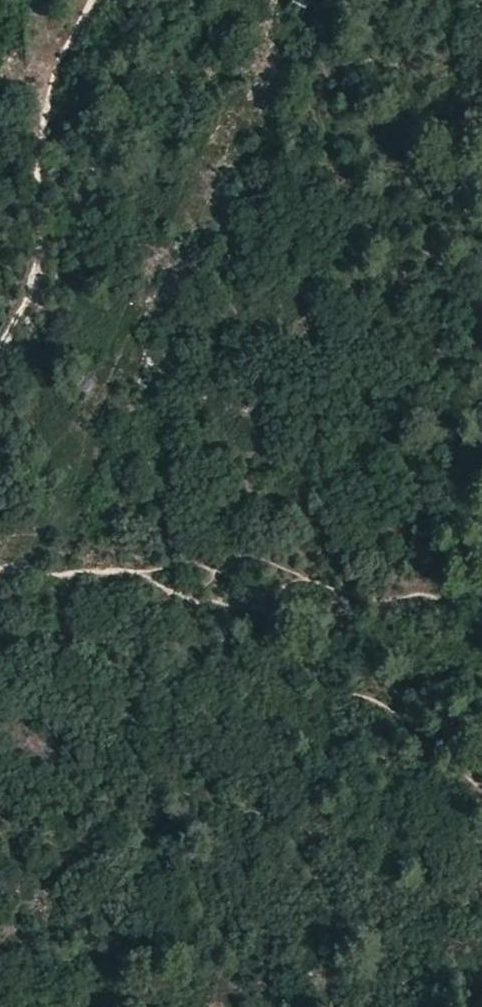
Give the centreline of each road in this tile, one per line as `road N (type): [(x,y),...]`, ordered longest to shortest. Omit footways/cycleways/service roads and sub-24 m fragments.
road 1 (track): [(87,0),(51,78),(36,144),(33,247),(0,337)]

